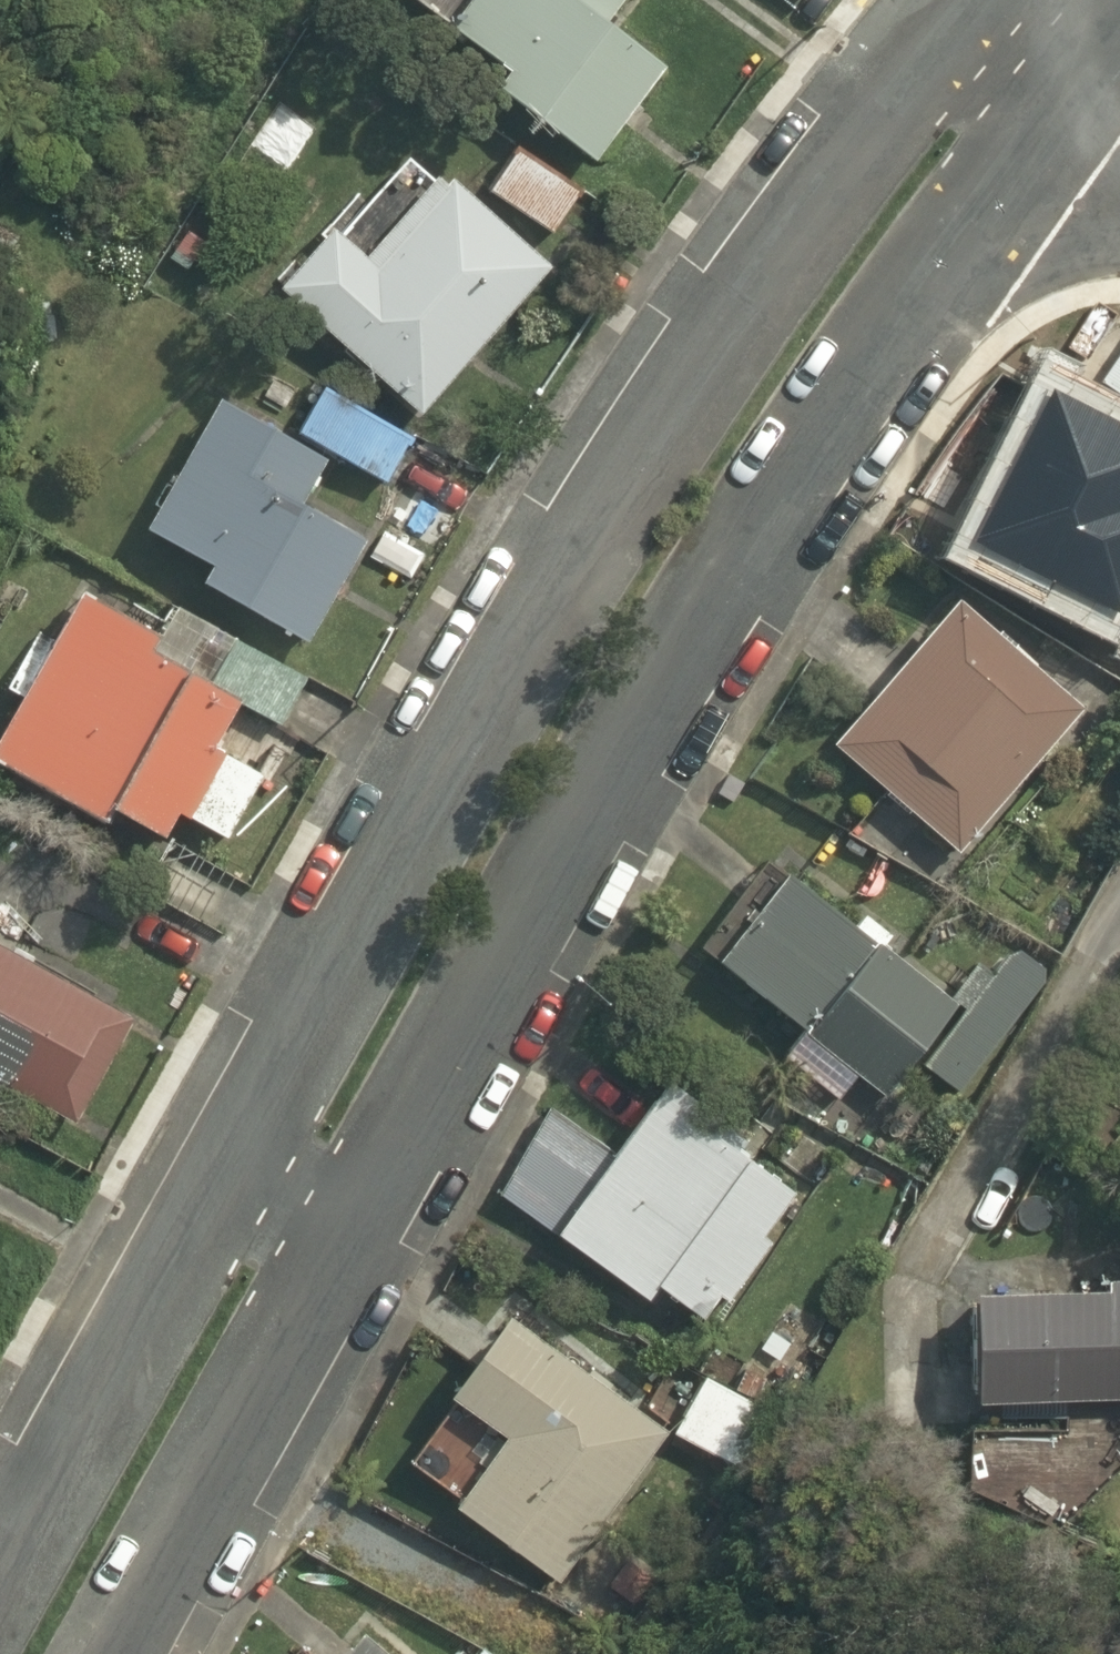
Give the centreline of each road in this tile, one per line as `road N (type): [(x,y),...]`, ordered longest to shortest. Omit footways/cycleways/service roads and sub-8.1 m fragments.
road 1 (unclassified): [(1084,84),(879,340),(347,1230)]
road 2 (unclassified): [(244,1160),(906,79),(965,12)]
road 3 (unclassified): [(0,1585),(244,1160)]
road 4 (unclassified): [(347,1230),(112,1653)]
road 5 (track): [(173,1275),(0,1183)]
road 6 (residential): [(965,12),(1084,84)]
road 7 (unclassified): [(244,1160),(347,1230)]

